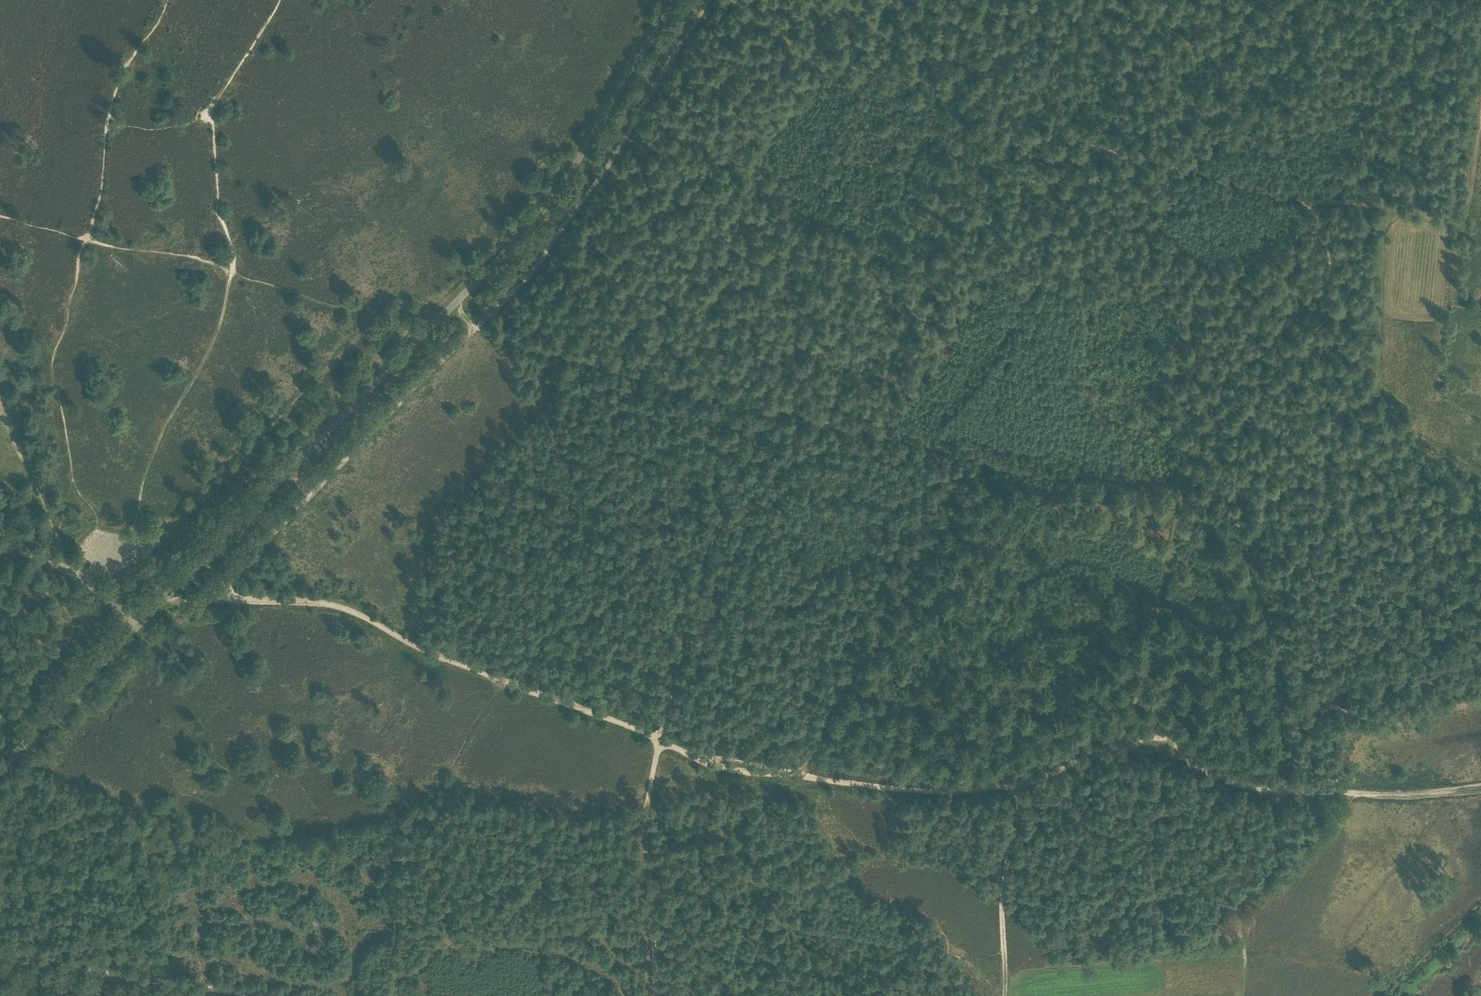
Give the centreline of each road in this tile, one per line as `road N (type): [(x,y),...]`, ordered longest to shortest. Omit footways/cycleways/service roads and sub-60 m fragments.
road 1 (unclassified): [(0,771),(528,228),(675,0)]
road 2 (track): [(707,0),(546,249),(210,598)]
road 3 (track): [(1179,500),(1073,465),(1050,469),(813,421),(442,316)]
road 4 (track): [(1281,786),(1223,774),(1161,736),(1013,783),(915,792),(719,765),(659,740)]
road 5 (track): [(1311,205),(1055,122),(1023,98),(968,80),(796,50),(734,0)]
road 6 (track): [(1132,739),(1162,628),(1179,500),(1227,355),(1269,339),(1331,250)]
road 7 (track): [(210,598),(340,607),(427,653),(659,740)]
road 8 (track): [(81,576),(127,540),(165,428),(221,323),(233,271)]
road 9 (track): [(659,740),(648,805),(656,995)]
road 10 (track): [(1480,114),(1464,220),(1328,207)]
road 11 (track): [(1311,205),(1214,34),(1217,0)]
road 12 (track): [(1480,686),(1449,685),(1346,753),(1334,791),(1308,789)]
road 13 (track): [(267,995),(100,969)]

